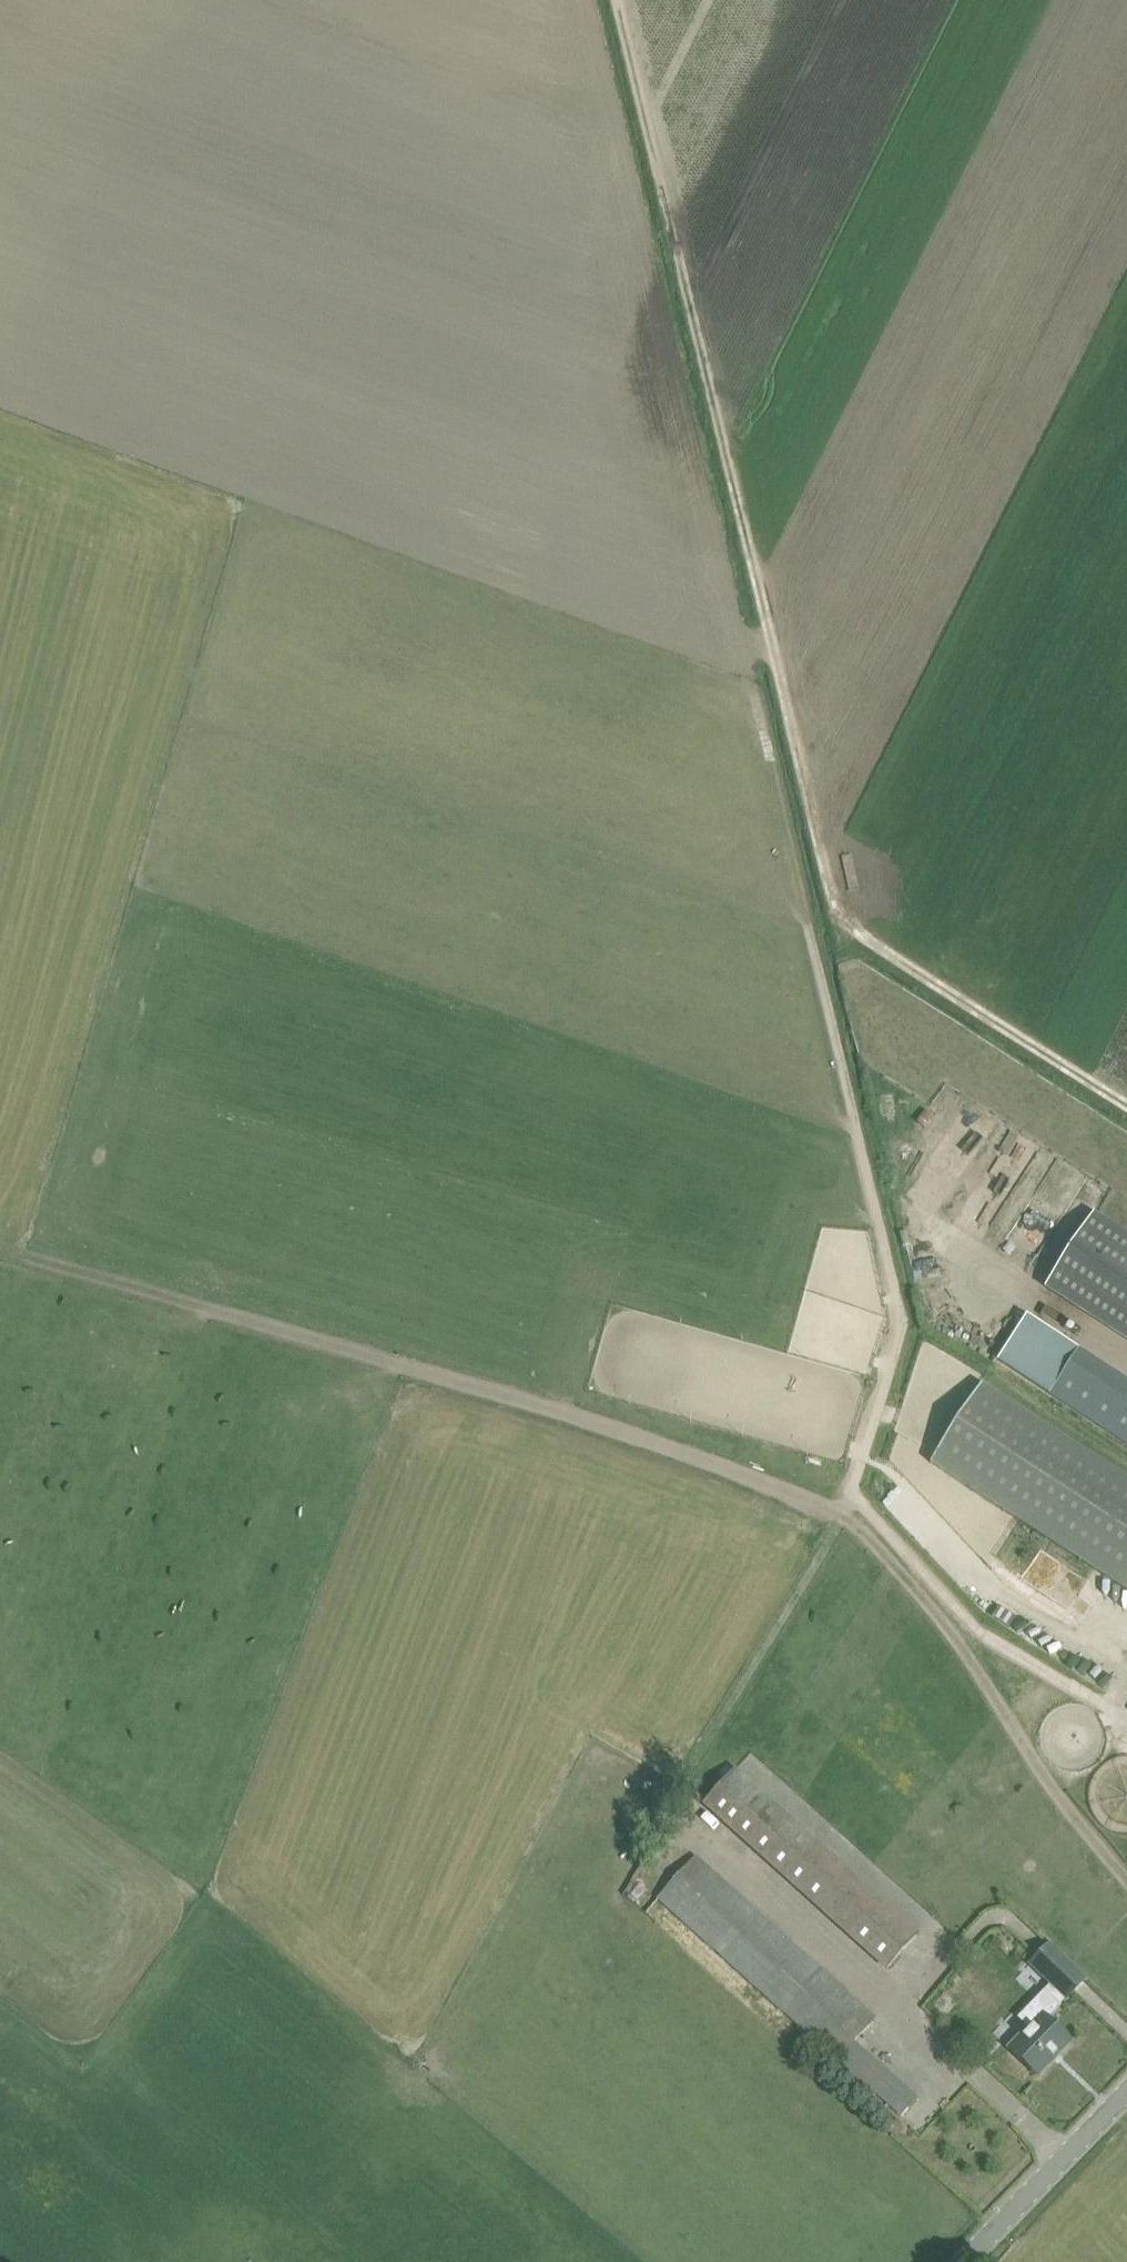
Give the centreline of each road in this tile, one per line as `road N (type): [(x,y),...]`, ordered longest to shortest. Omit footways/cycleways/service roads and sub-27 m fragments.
road 1 (unclassified): [(970,2261),(1126,2098)]

